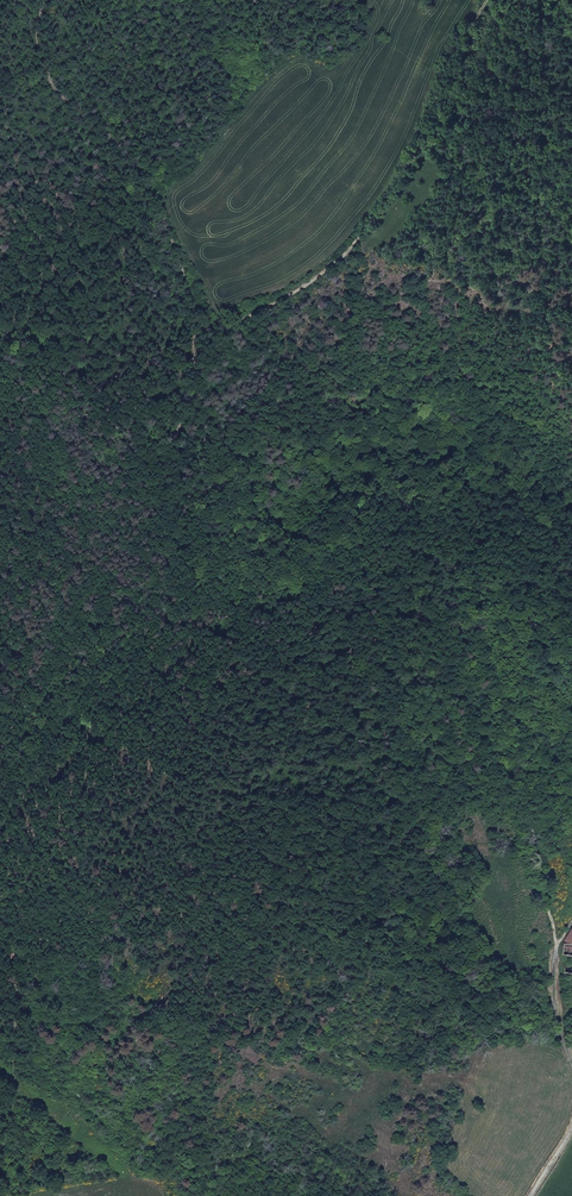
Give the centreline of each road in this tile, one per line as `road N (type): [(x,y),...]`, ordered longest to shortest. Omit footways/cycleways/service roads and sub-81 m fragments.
road 1 (track): [(571,264),(548,312),(447,370),(396,431),(401,478),(467,617),(462,688)]
road 2 (track): [(0,759),(77,571),(176,439),(193,385),(189,295)]
road 3 (track): [(219,339),(328,271),(369,226),(418,152),(484,0)]
road 4 (track): [(5,1195),(22,1034),(0,933)]
road 5 (residential): [(571,1064),(554,1008),(557,944)]

